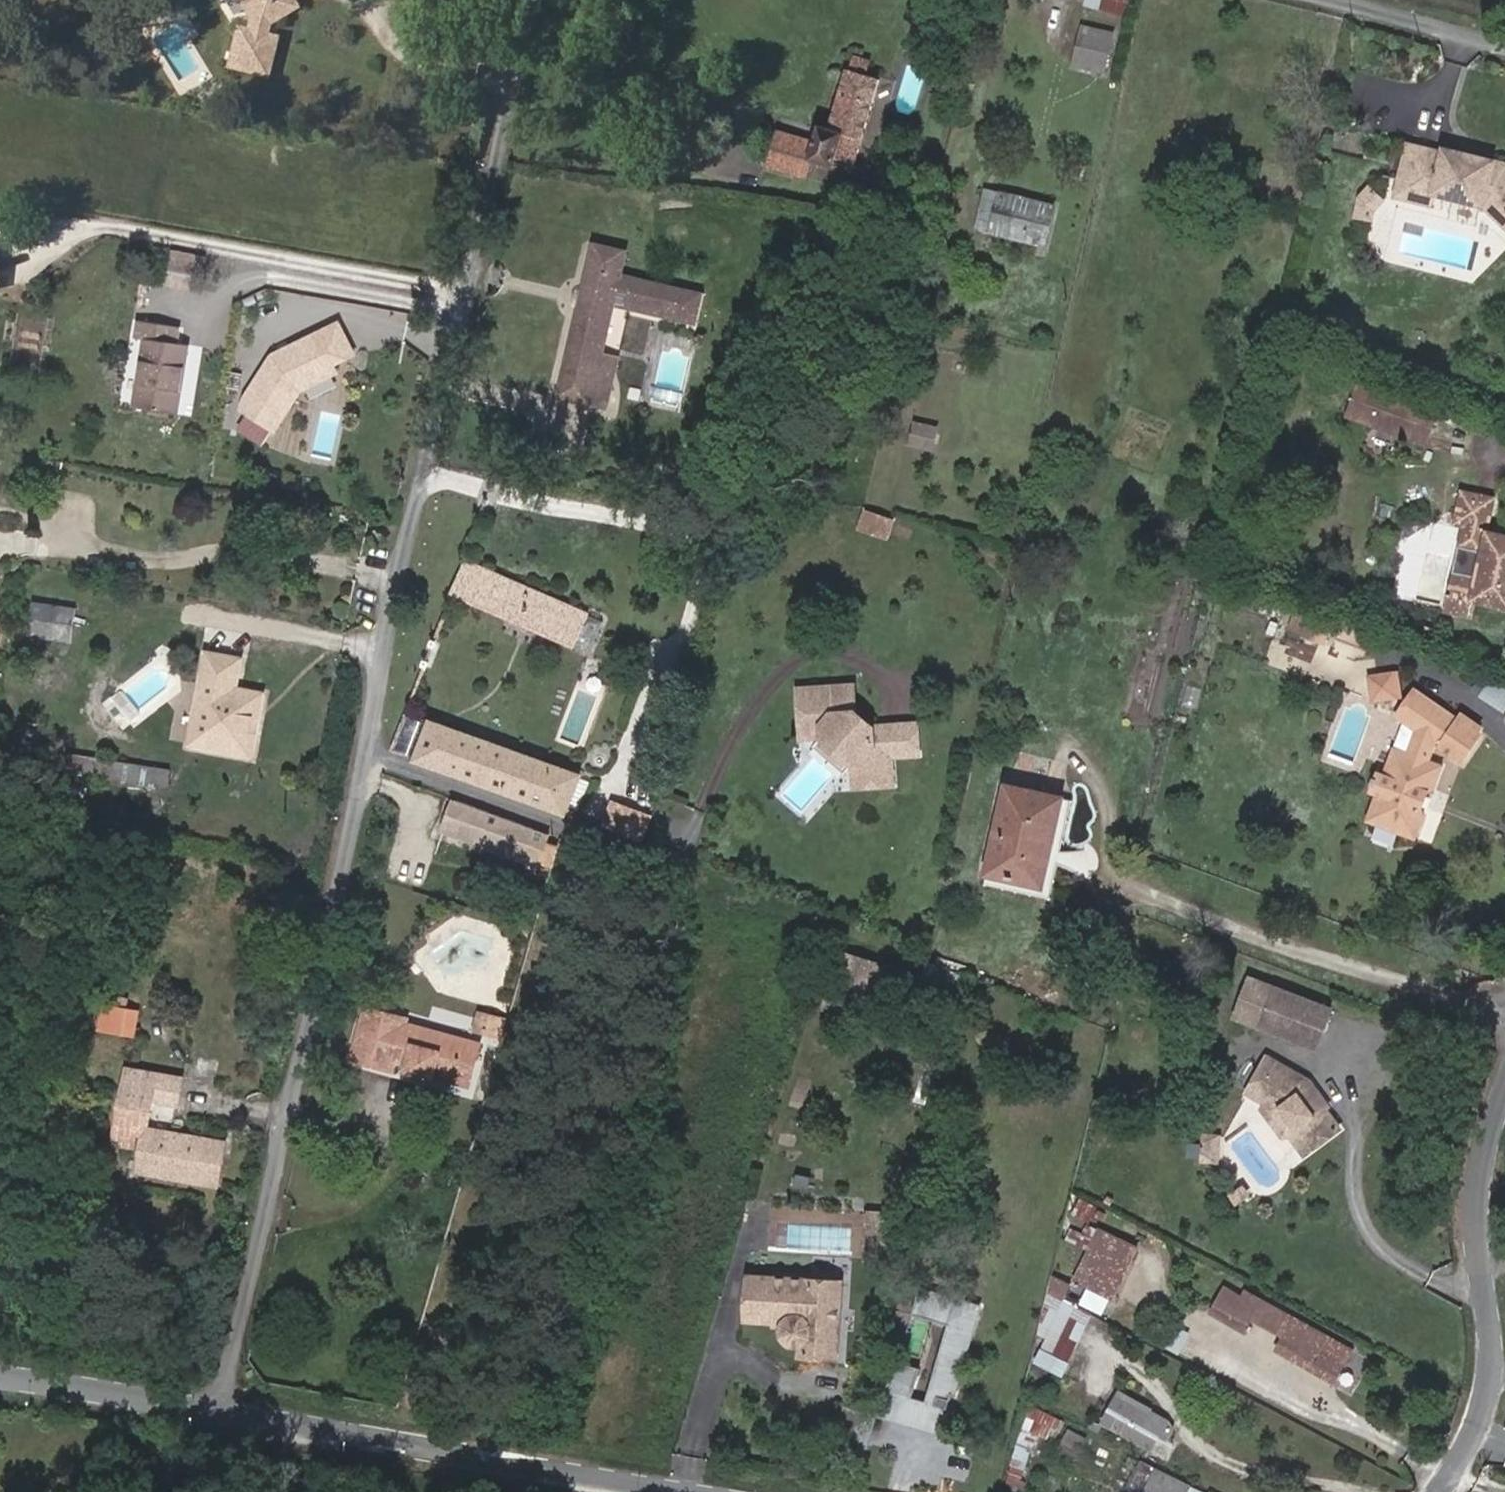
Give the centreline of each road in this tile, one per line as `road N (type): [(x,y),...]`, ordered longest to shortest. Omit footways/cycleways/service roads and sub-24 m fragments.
road 1 (residential): [(547,0),(219,1412)]
road 2 (tertiary): [(219,1412),(689,1491)]
road 3 (residential): [(1504,1110),(1476,1207),(1492,1363),(1472,1444),(1440,1491)]
road 4 (tertiary): [(0,1379),(219,1412)]
road 5 (residential): [(1504,47),(1325,0)]

